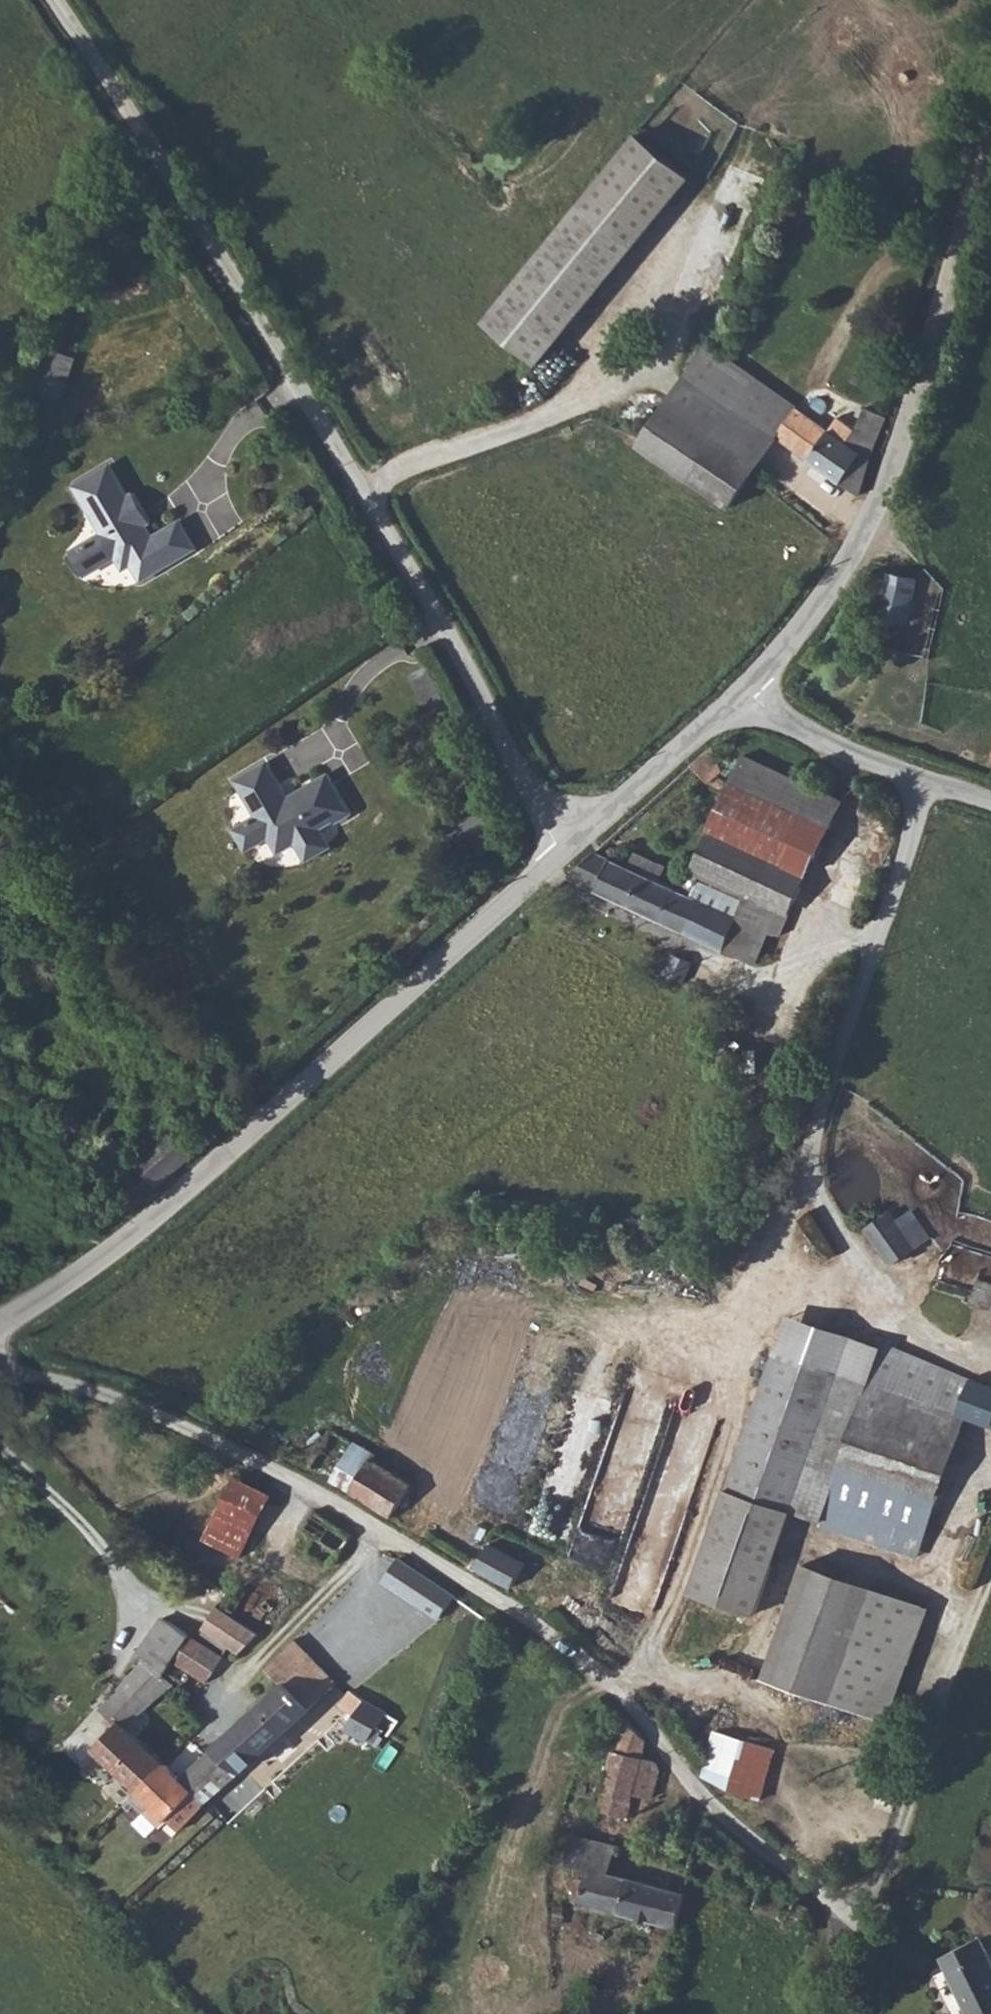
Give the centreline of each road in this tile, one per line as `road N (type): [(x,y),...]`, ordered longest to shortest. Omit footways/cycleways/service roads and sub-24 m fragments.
road 1 (residential): [(847,2013),(830,1910),(710,1806),(612,1684),(489,1590),(264,1467),(82,1386),(0,1362)]
road 2 (unclassified): [(58,0),(352,454),(563,850)]
road 3 (unclassified): [(0,1333),(224,1157),(563,850)]
road 4 (unclassified): [(733,700),(792,635),(879,496),(908,425),(990,137)]
road 5 (unclassified): [(733,700),(990,800)]
road 6 (unclassified): [(563,850),(733,700)]

